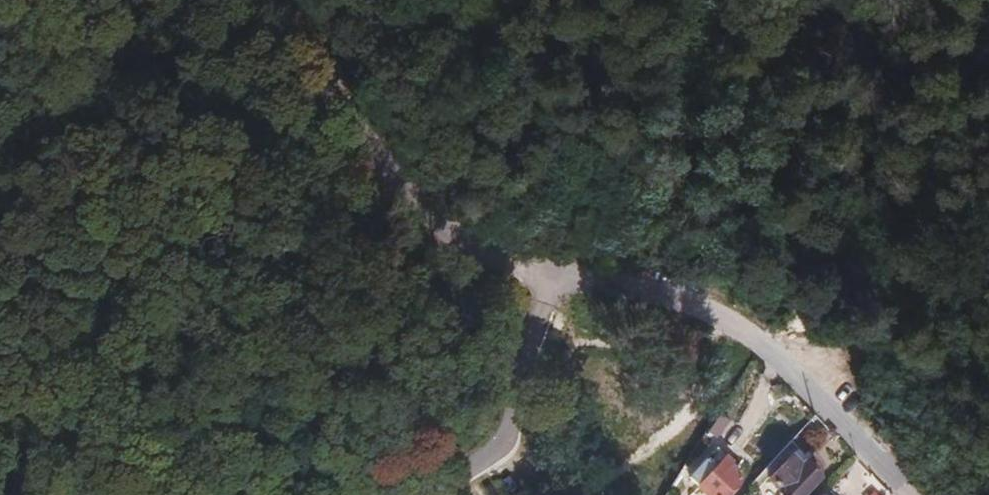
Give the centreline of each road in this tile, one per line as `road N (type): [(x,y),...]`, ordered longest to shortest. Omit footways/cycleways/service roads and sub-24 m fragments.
road 1 (residential): [(915,494),(829,400),(711,315),(651,292),(552,272)]
road 2 (residential): [(552,272),(502,261),(448,228),(402,182),(273,0)]
road 3 (residential): [(552,272),(507,433),(472,464),(410,494)]

